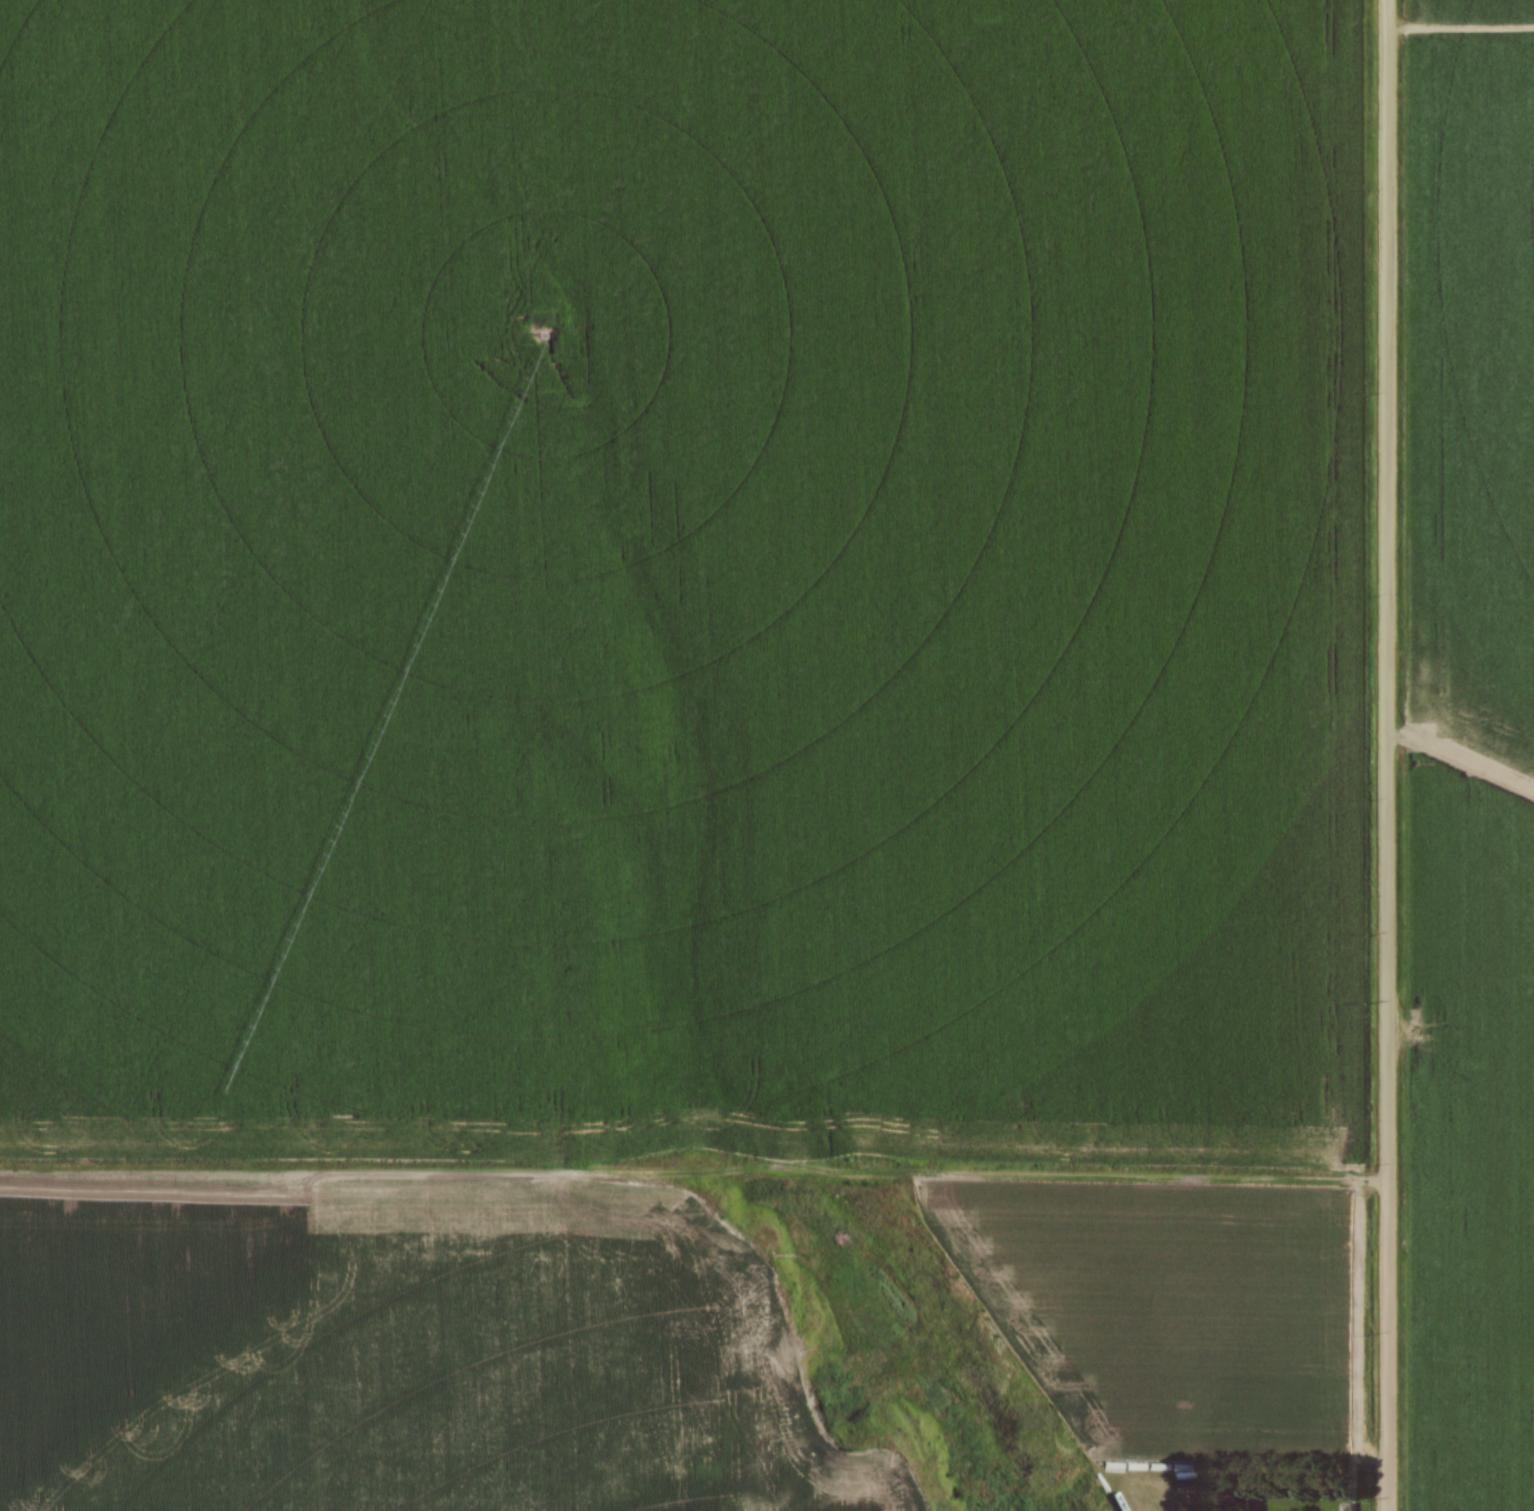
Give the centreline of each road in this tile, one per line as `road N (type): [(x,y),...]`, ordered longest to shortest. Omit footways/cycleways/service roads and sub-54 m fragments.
road 1 (tertiary): [(1392,1510),(1388,0)]

